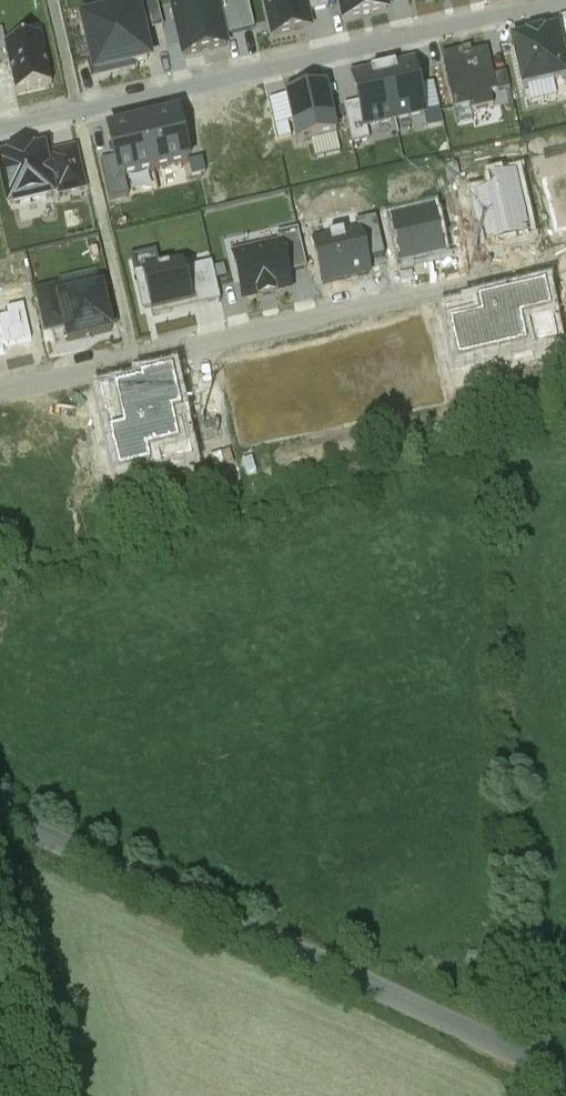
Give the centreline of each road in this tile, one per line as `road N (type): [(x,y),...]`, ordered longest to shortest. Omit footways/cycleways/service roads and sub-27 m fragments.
road 1 (unclassified): [(565,1073),(0,804)]
road 2 (track): [(565,411),(0,556)]
road 3 (residential): [(0,134),(565,6)]
road 4 (residential): [(565,260),(201,348)]
road 5 (residential): [(201,348),(0,393)]
road 6 (residential): [(201,348),(232,502)]

